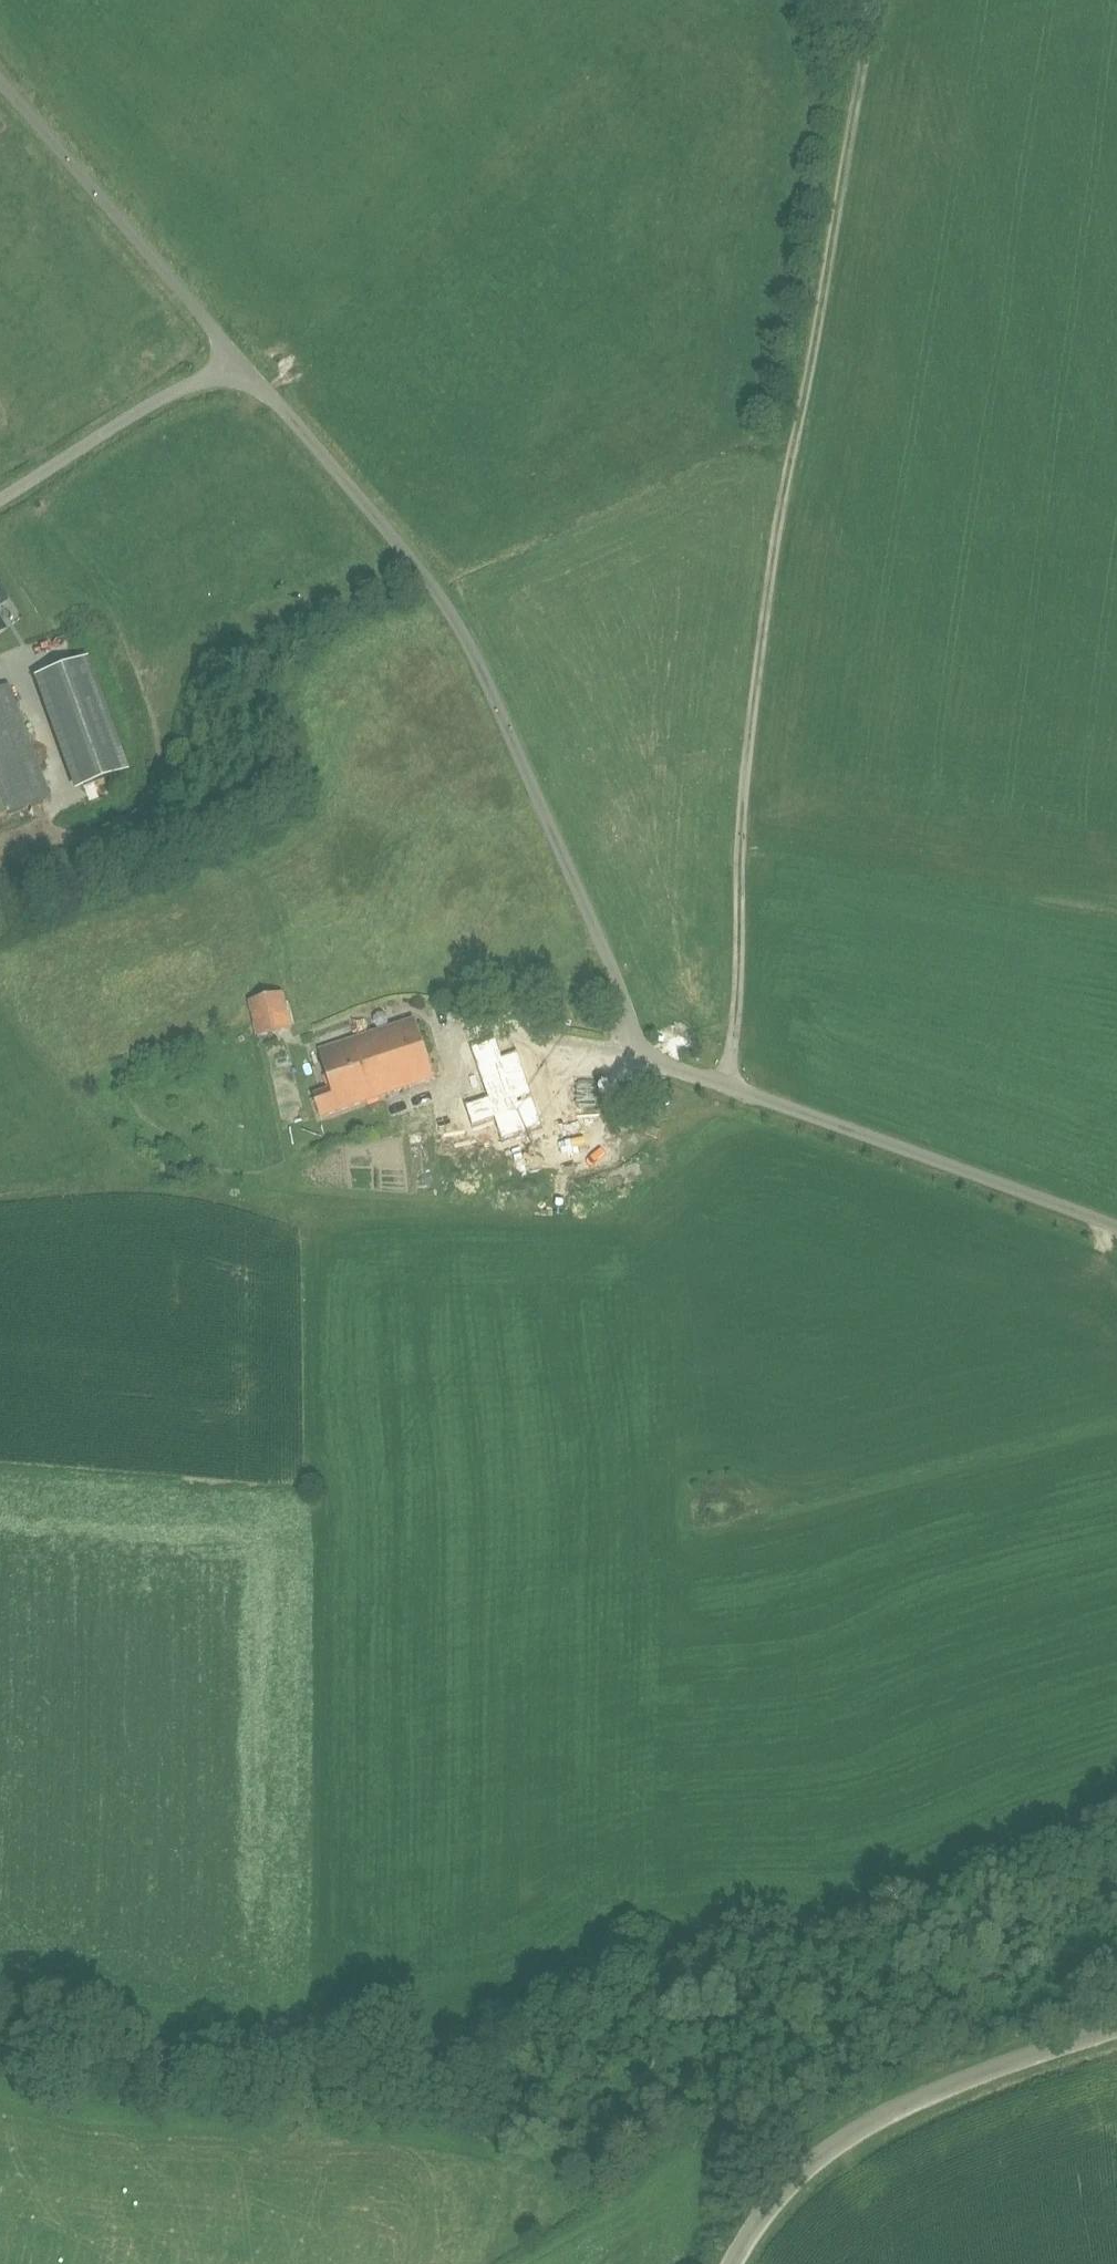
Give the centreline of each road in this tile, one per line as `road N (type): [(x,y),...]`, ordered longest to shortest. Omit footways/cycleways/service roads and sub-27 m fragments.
road 1 (unclassified): [(1116,1229),(654,1058),(457,633),(331,464),(235,357)]
road 2 (track): [(875,0),(765,605),(736,1034),(726,1084)]
road 3 (unclassified): [(732,2263),(785,2191),(849,2138),(967,2081),(1116,2032)]
road 4 (unclassified): [(235,357),(0,85)]
road 5 (track): [(280,2019),(0,1981)]
road 6 (unclassified): [(0,502),(235,357)]

